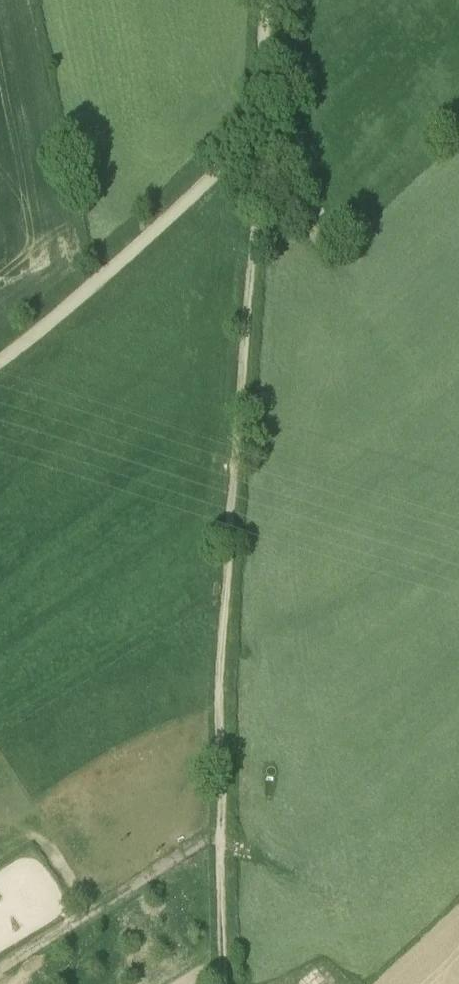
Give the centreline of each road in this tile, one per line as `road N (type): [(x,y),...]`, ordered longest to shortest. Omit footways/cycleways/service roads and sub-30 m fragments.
road 1 (track): [(260,127),(219,663),(221,983)]
road 2 (track): [(0,363),(142,242),(260,127)]
road 3 (track): [(0,971),(200,843),(249,847)]
road 4 (track): [(266,0),(260,127)]

